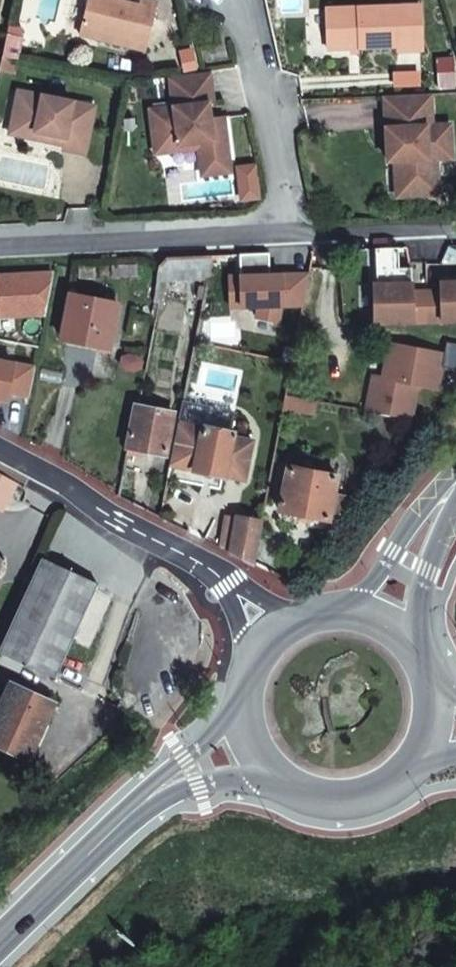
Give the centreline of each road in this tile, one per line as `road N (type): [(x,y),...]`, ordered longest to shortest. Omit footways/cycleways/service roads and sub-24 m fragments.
road 1 (residential): [(280,630),(185,552),(0,454)]
road 2 (secondary): [(0,939),(119,824),(196,768),(253,746)]
road 3 (residential): [(286,233),(0,248)]
road 4 (unclassified): [(286,233),(273,125),(233,0)]
road 5 (secondary): [(253,746),(293,788),(351,798),(403,773),(431,722)]
road 6 (residential): [(445,225),(286,233)]
road 7 (secondary): [(386,623),(414,546),(455,486)]
road 8 (secondary): [(280,630),(246,683),(253,746)]

